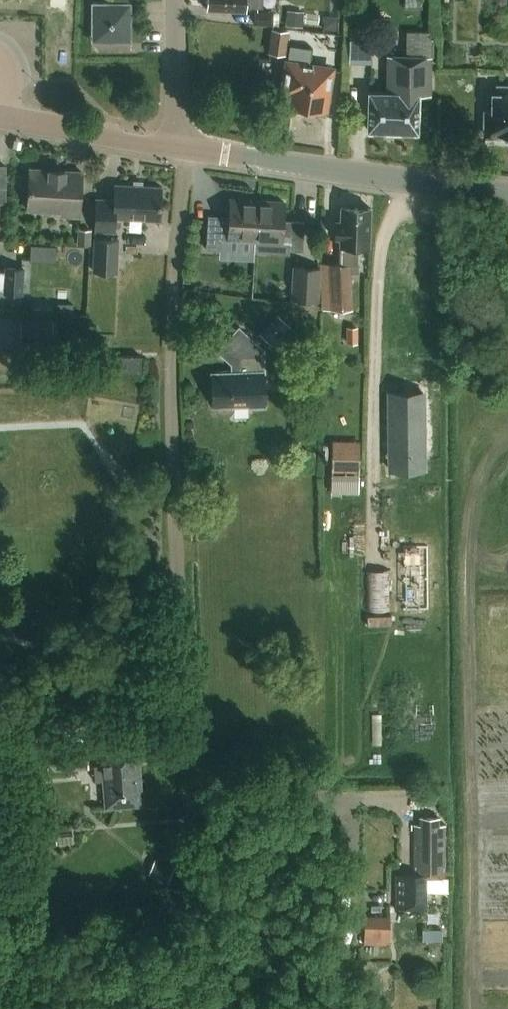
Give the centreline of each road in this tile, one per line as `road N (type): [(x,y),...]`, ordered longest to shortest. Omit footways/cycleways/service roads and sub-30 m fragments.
road 1 (residential): [(189,798),(173,397),(187,170),(176,147)]
road 2 (tertiary): [(507,194),(176,147)]
road 3 (tertiary): [(176,147),(0,118)]
road 4 (residential): [(176,147),(174,0)]

